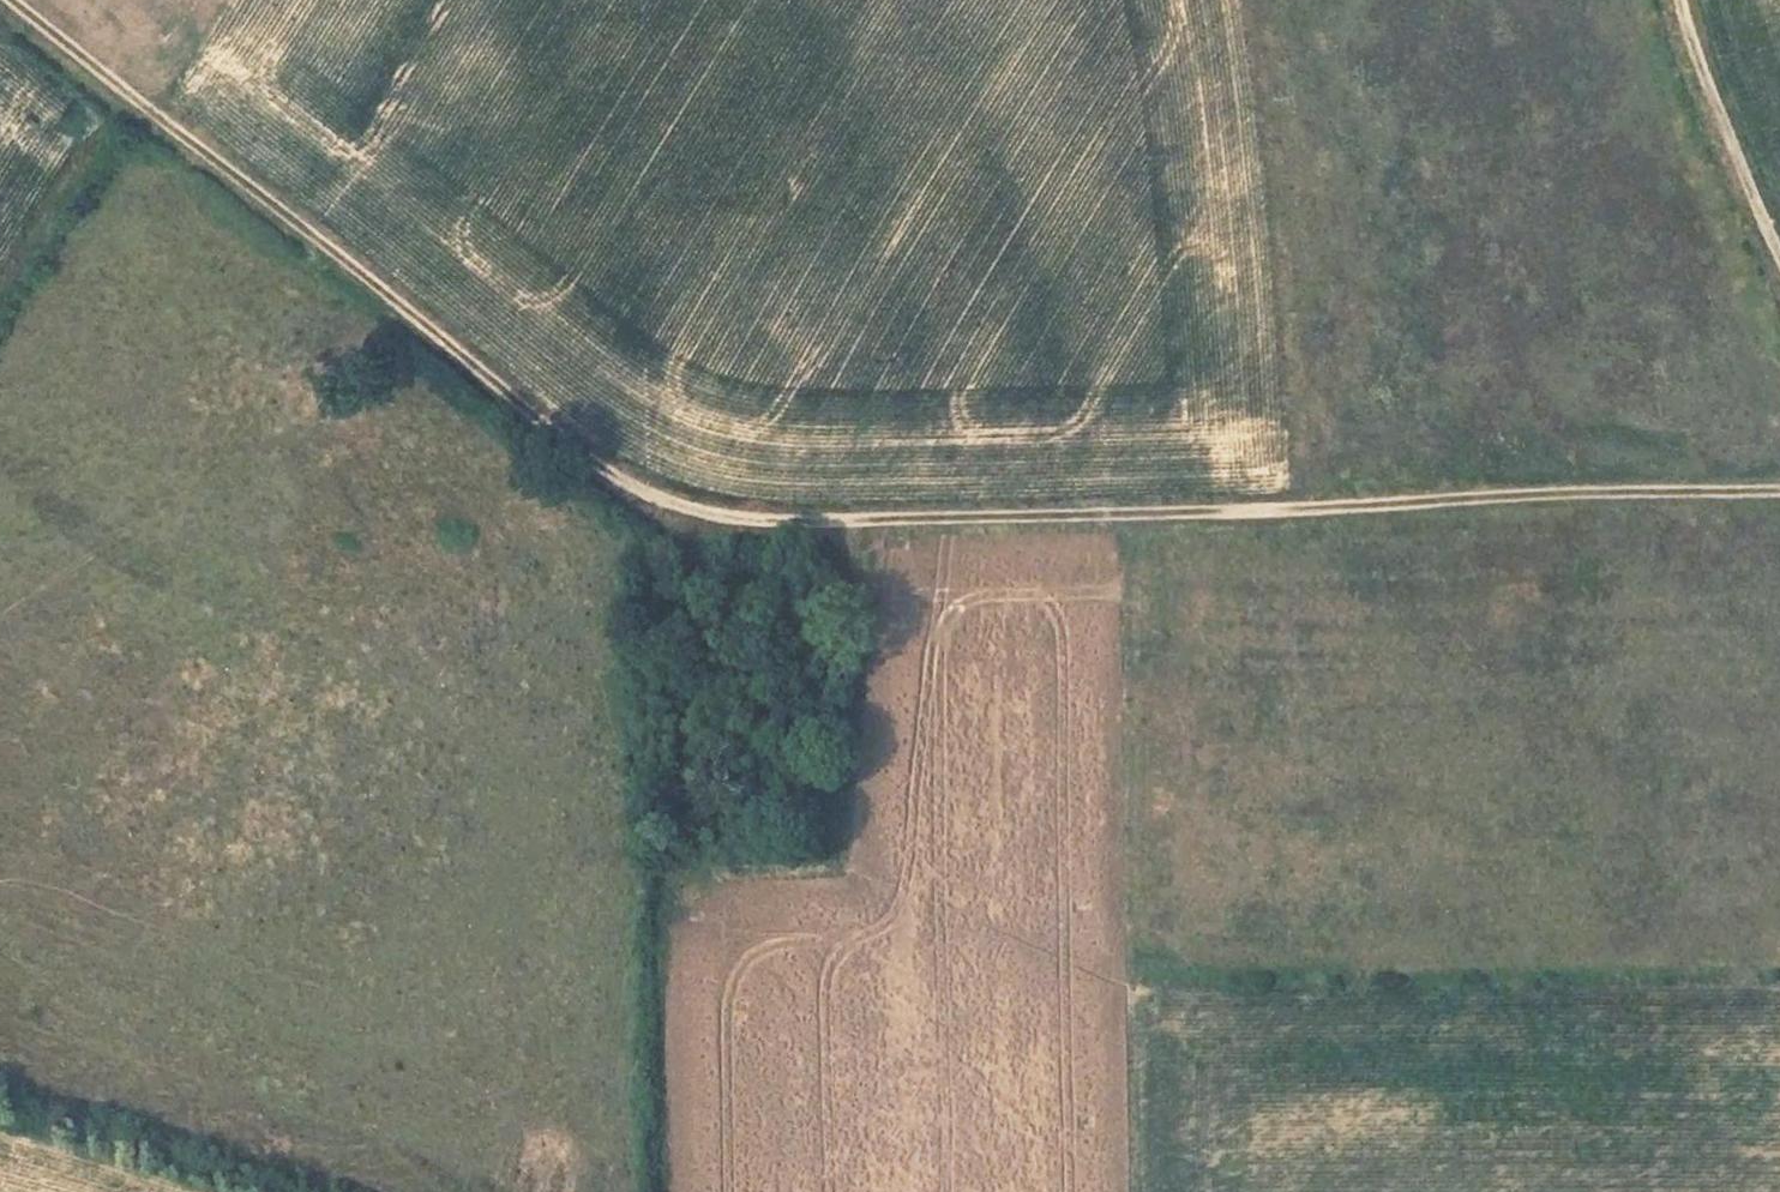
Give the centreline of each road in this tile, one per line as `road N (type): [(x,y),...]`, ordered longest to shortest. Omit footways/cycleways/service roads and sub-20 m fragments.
road 1 (track): [(14,0),(617,480),(681,507),(755,519),(864,520),(1779,493)]
road 2 (track): [(1779,256),(1722,121),(1682,0)]

